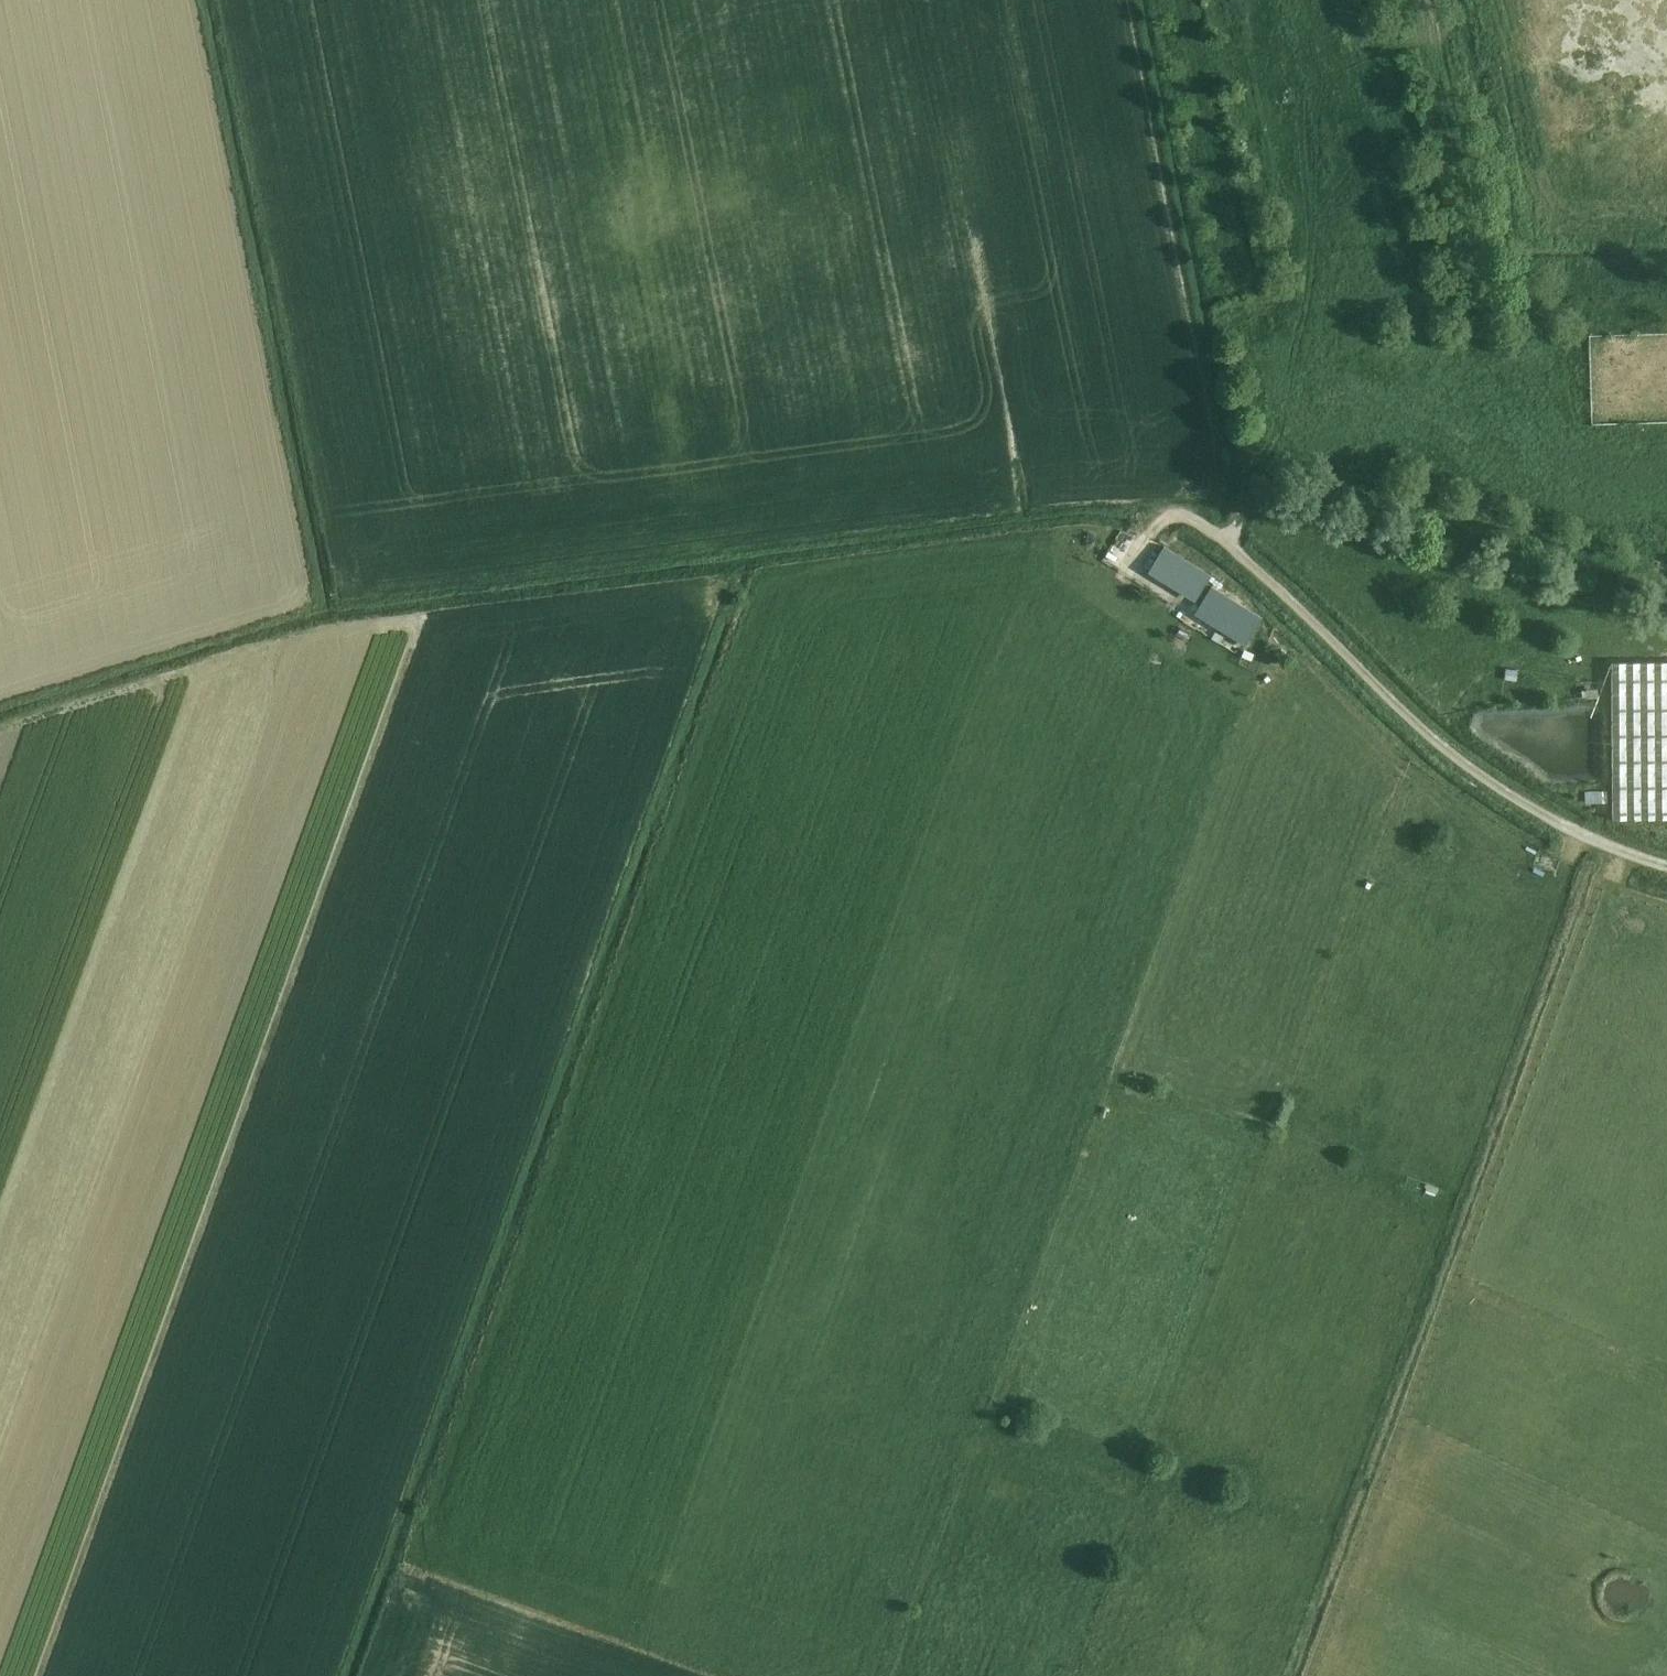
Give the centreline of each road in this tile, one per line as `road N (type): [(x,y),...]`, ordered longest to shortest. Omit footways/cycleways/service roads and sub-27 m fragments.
road 1 (track): [(1129,566),(1158,515),(1178,513),(1230,548),(1398,709),(1483,779),(1574,833),(1666,866)]

